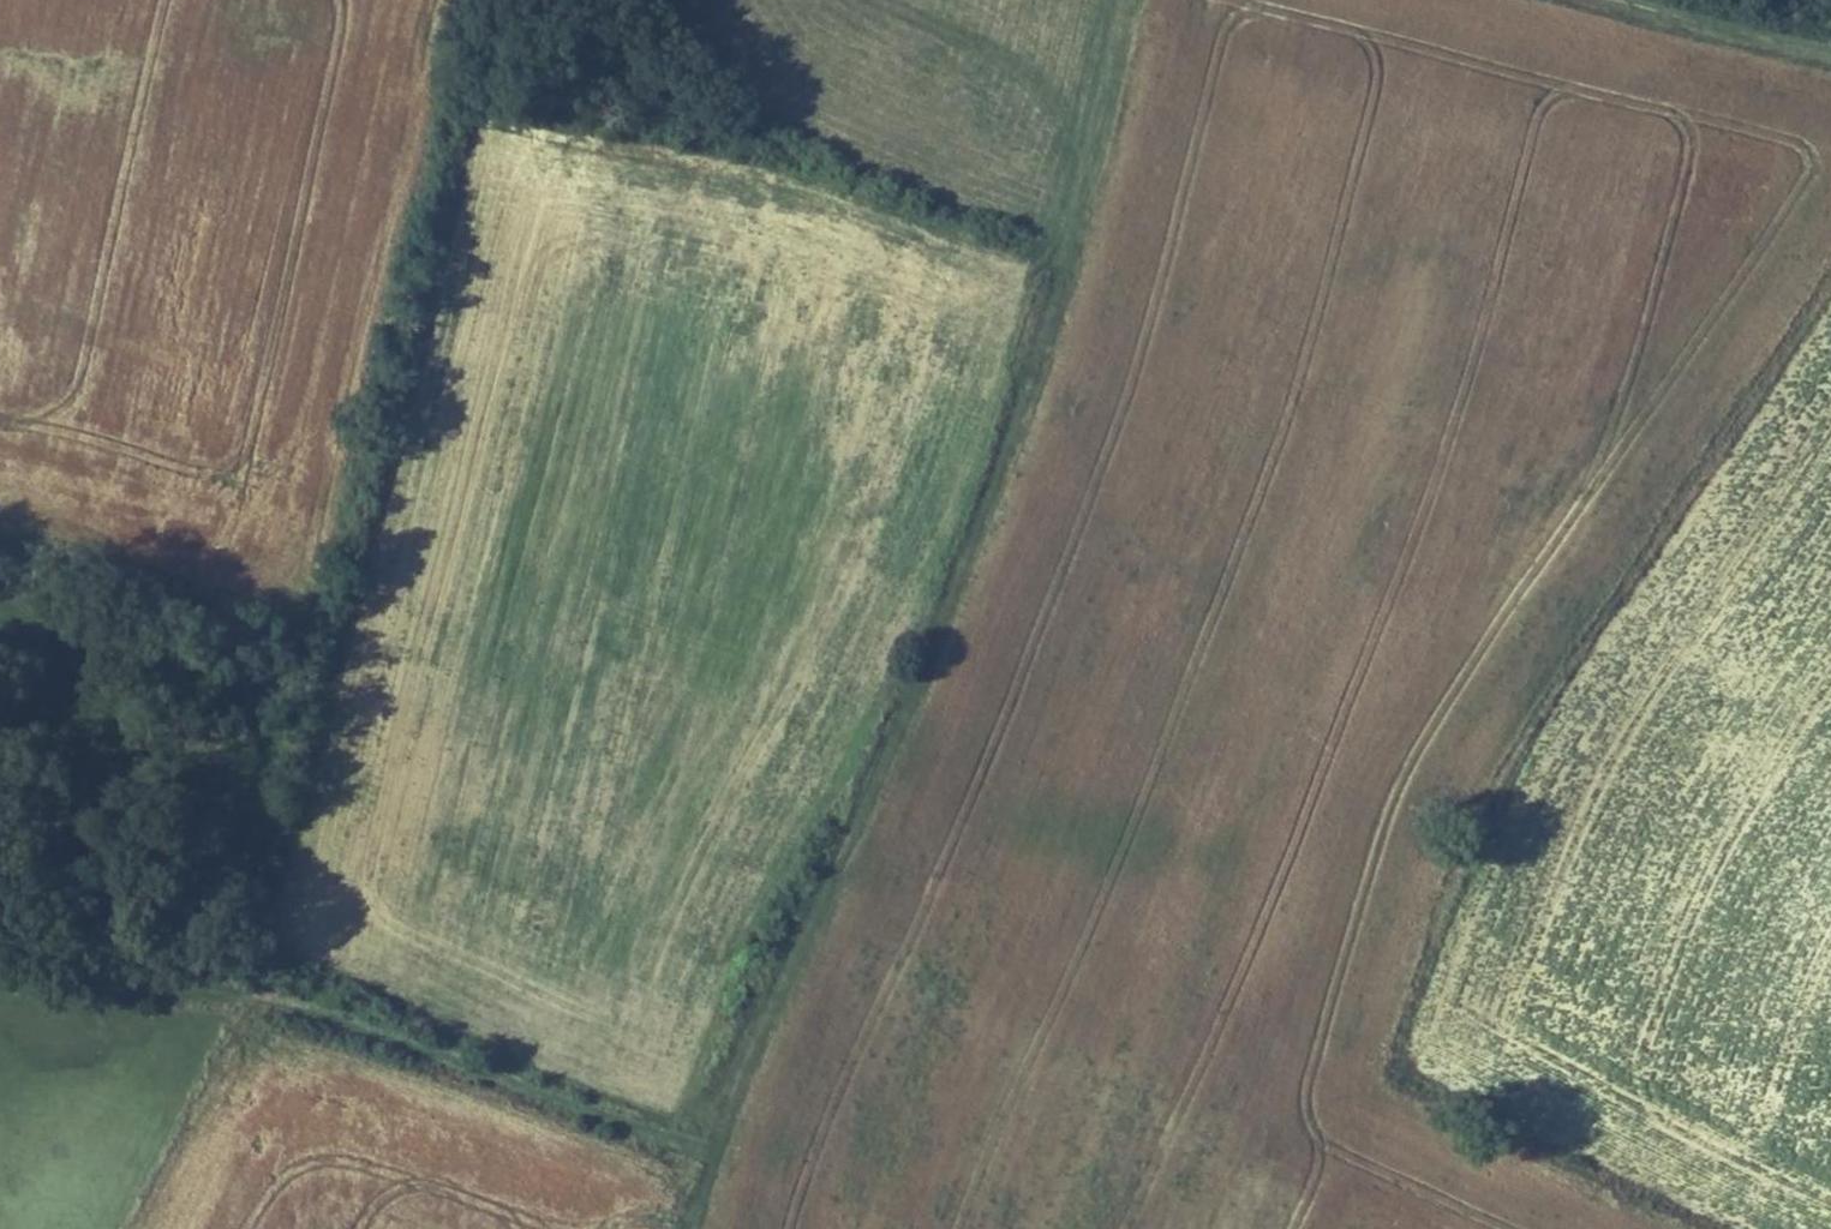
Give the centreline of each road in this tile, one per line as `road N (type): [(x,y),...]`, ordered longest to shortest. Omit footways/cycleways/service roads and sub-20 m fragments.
road 1 (track): [(1590,0),(1830,59)]

